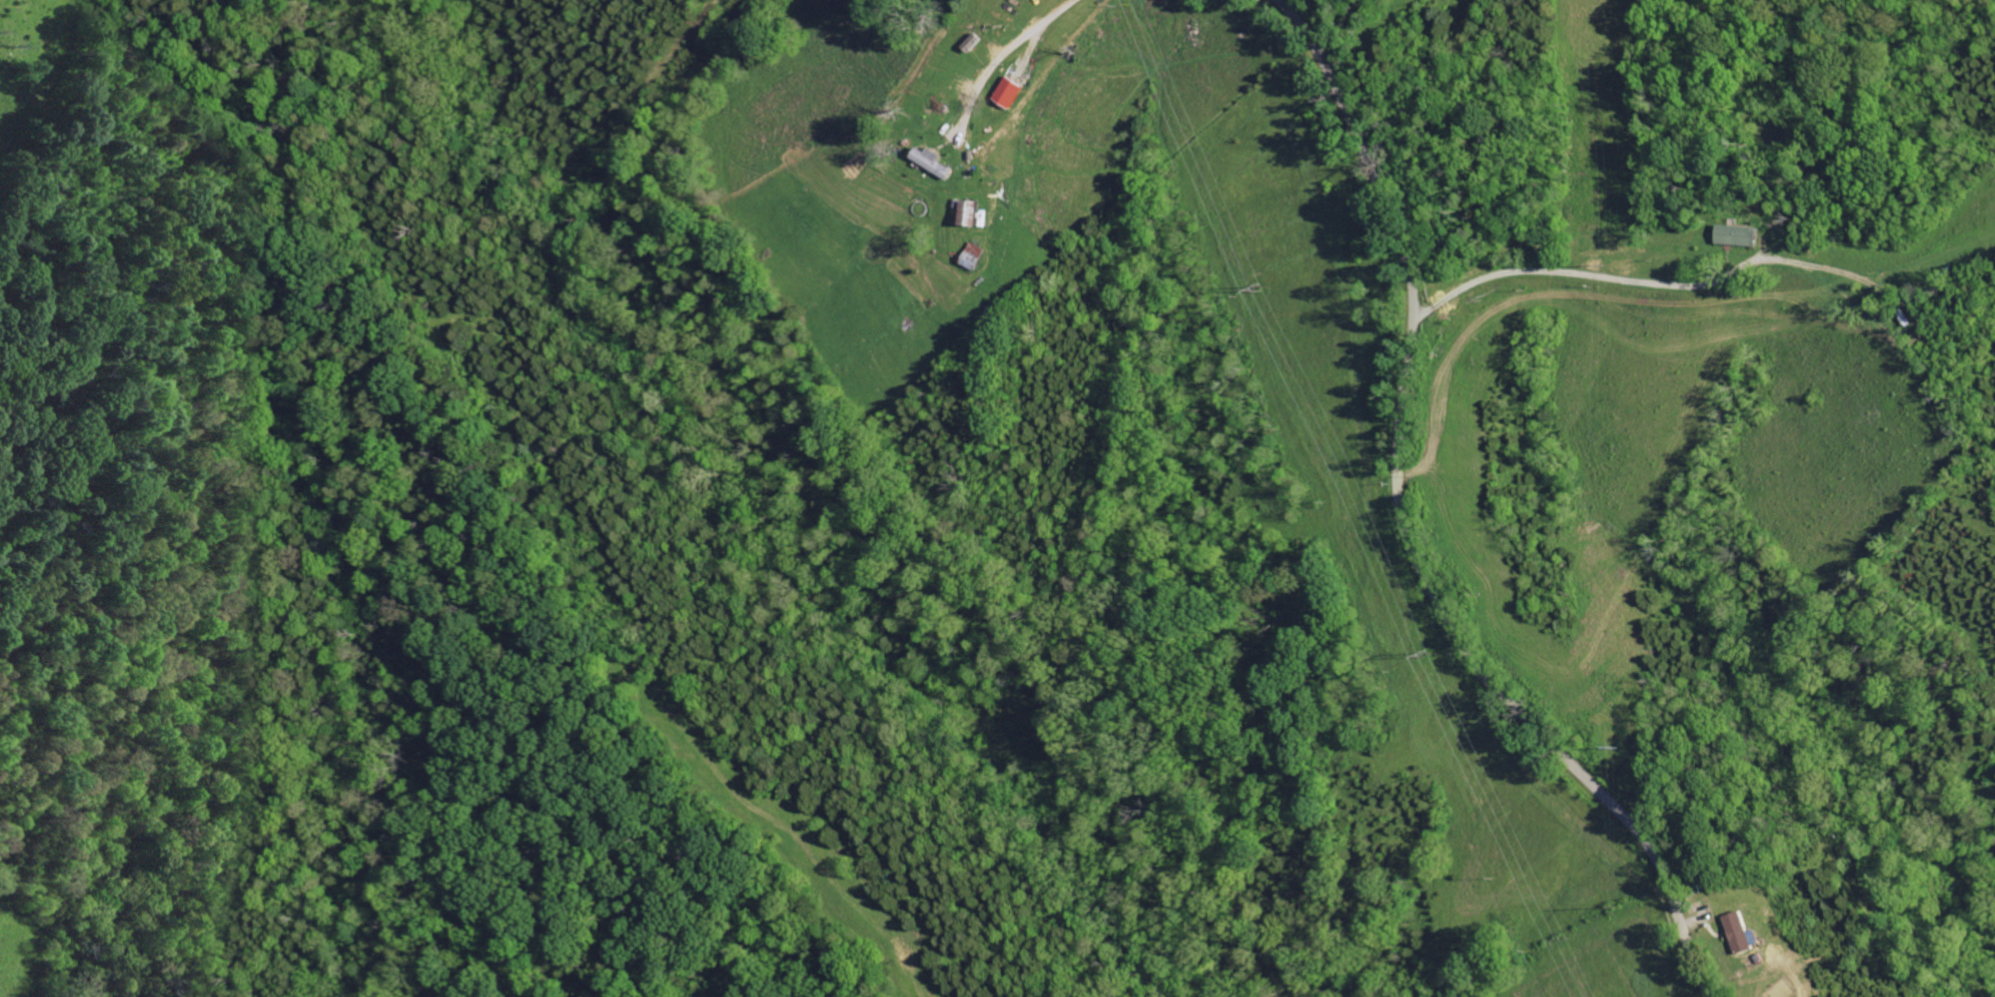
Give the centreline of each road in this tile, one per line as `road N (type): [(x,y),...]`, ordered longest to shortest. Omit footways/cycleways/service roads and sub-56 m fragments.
road 1 (residential): [(1714,996),(1648,844),(1491,683),(1416,559),(1397,485),(1413,326),(1406,254),(1360,126),(1312,37),(1275,0)]

